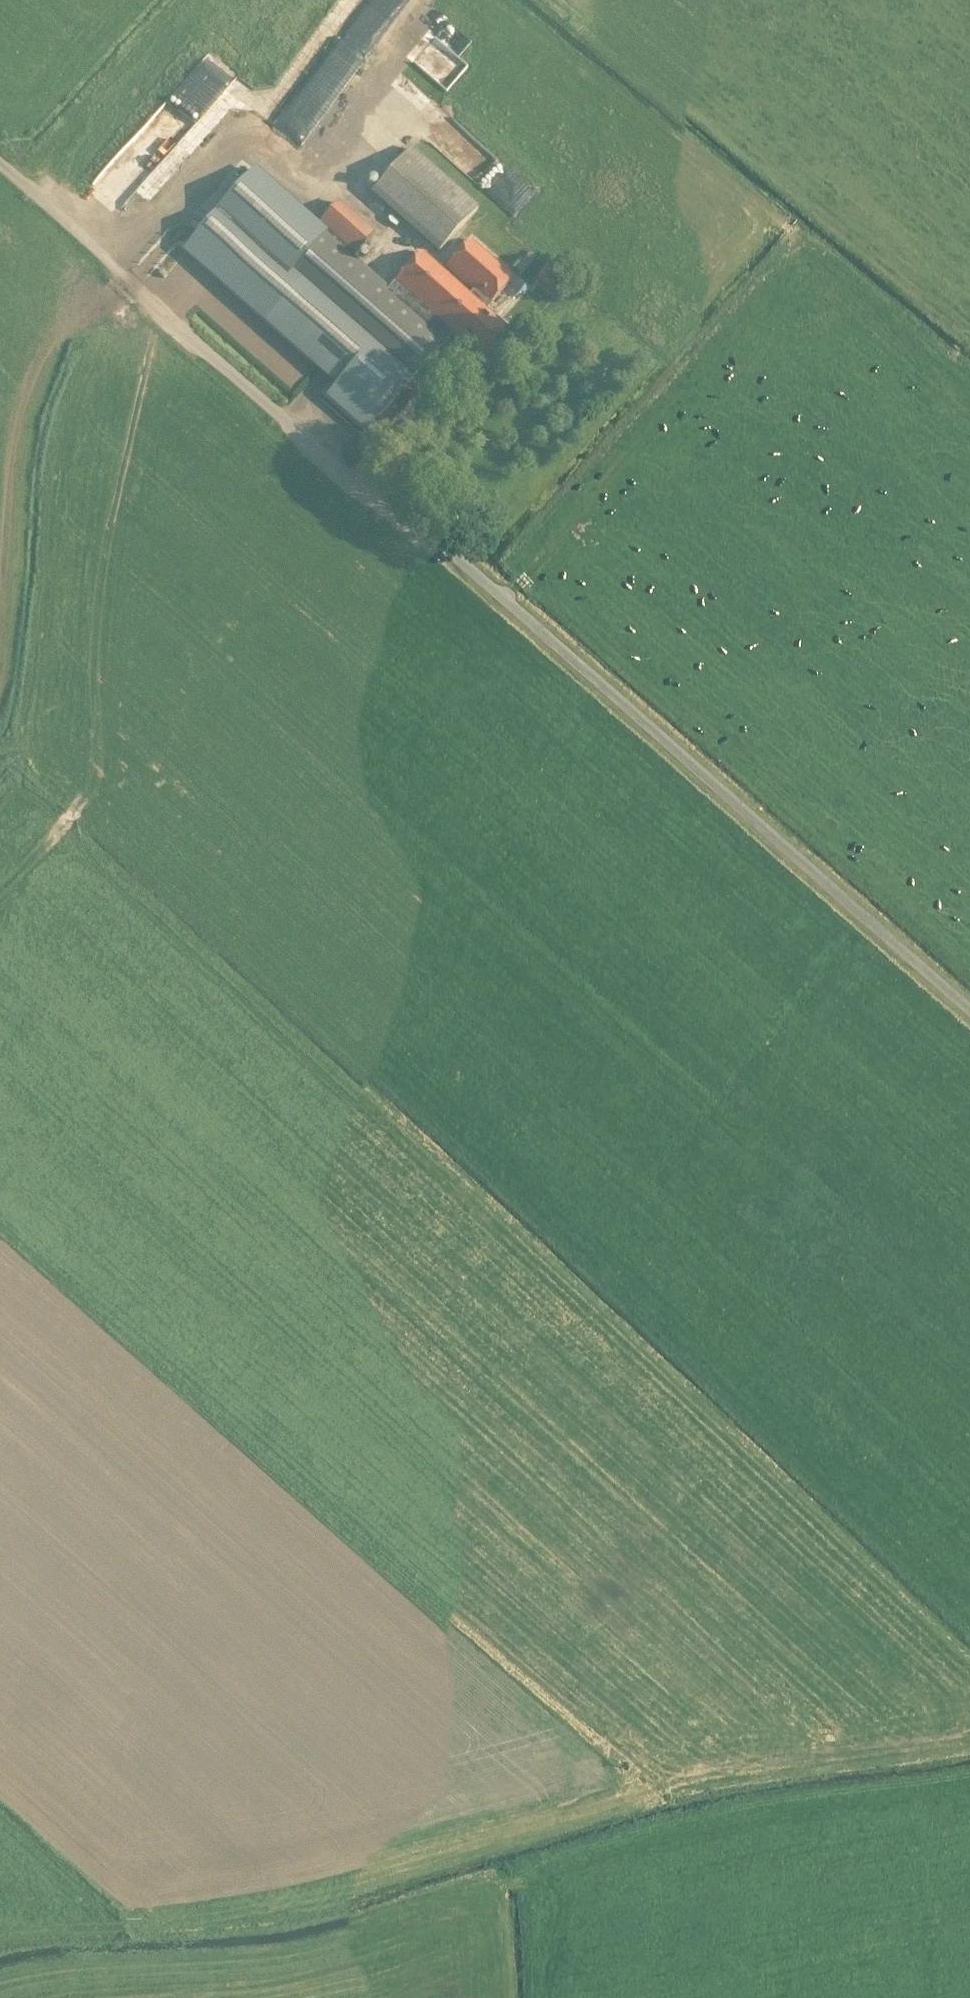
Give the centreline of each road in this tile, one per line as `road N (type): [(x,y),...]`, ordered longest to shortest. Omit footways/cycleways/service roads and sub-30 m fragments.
road 1 (unclassified): [(969,1018),(0,155)]

